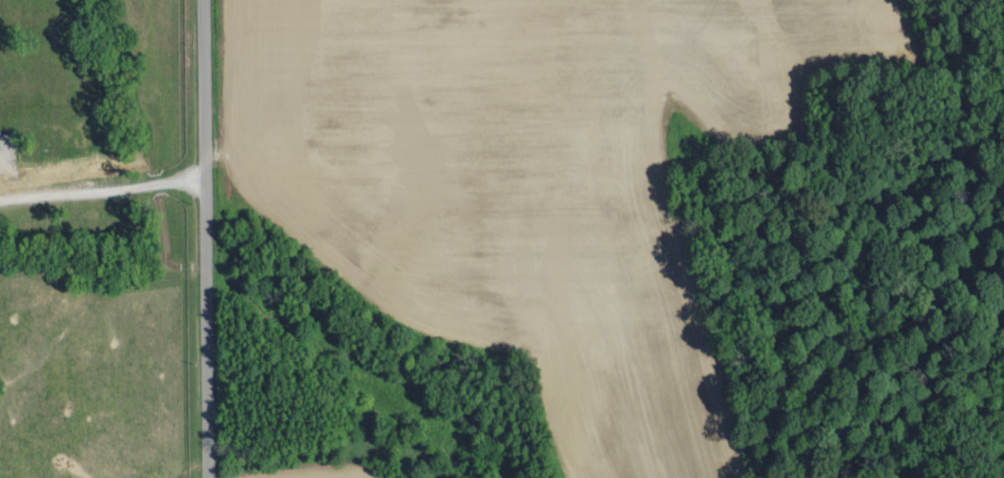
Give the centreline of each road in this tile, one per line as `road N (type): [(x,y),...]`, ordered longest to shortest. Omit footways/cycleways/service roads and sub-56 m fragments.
road 1 (tertiary): [(209,477),(204,0)]

